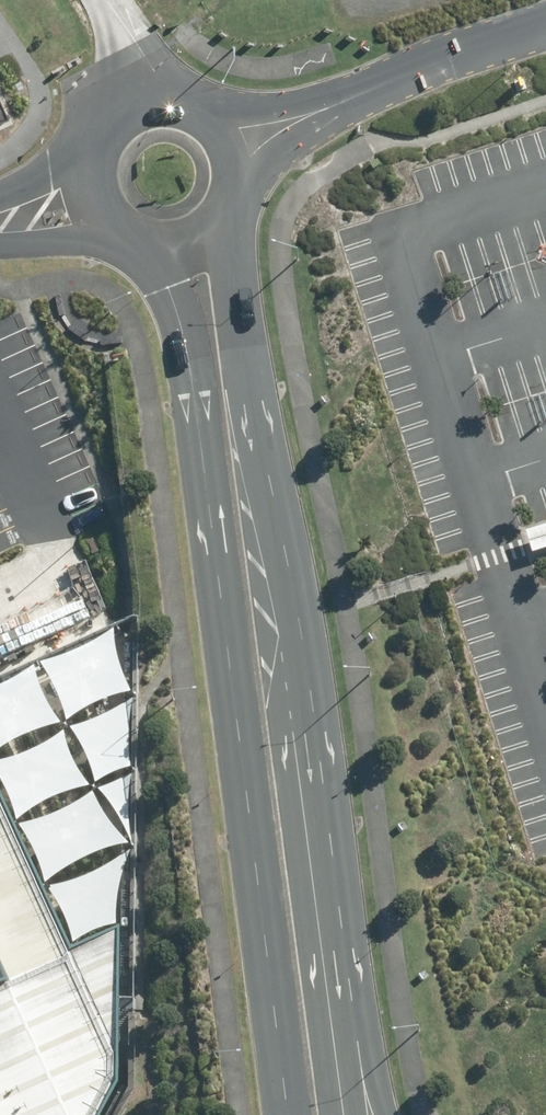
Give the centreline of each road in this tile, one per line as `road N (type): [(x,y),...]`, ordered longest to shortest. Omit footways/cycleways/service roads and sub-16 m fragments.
road 1 (unclassified): [(295,1114),(187,357),(165,292),(140,251)]
road 2 (unclassified): [(227,225),(346,1067)]
road 3 (unclassified): [(140,251),(102,224),(87,178),(103,130),(146,102),(197,107),(234,141),(243,184),(227,225)]

